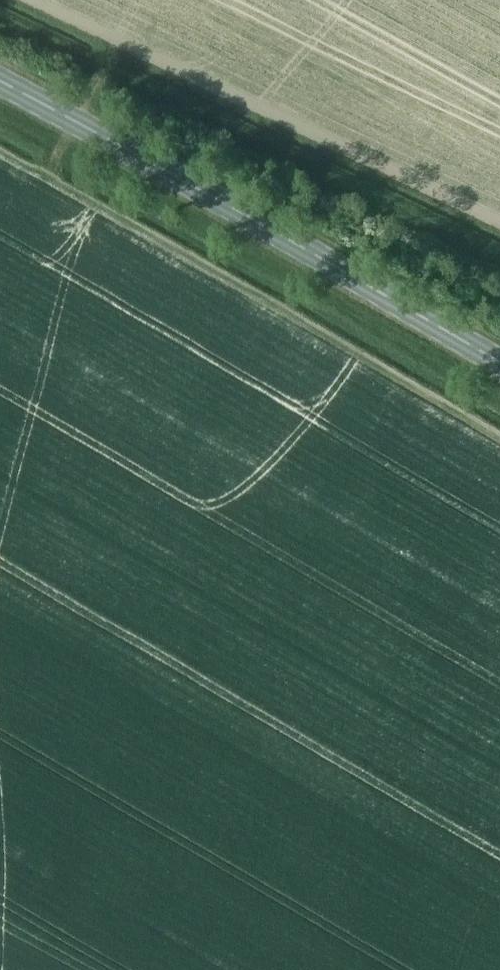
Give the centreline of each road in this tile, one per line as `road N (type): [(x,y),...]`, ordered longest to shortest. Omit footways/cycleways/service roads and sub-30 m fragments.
road 1 (secondary): [(0,82),(499,363)]

